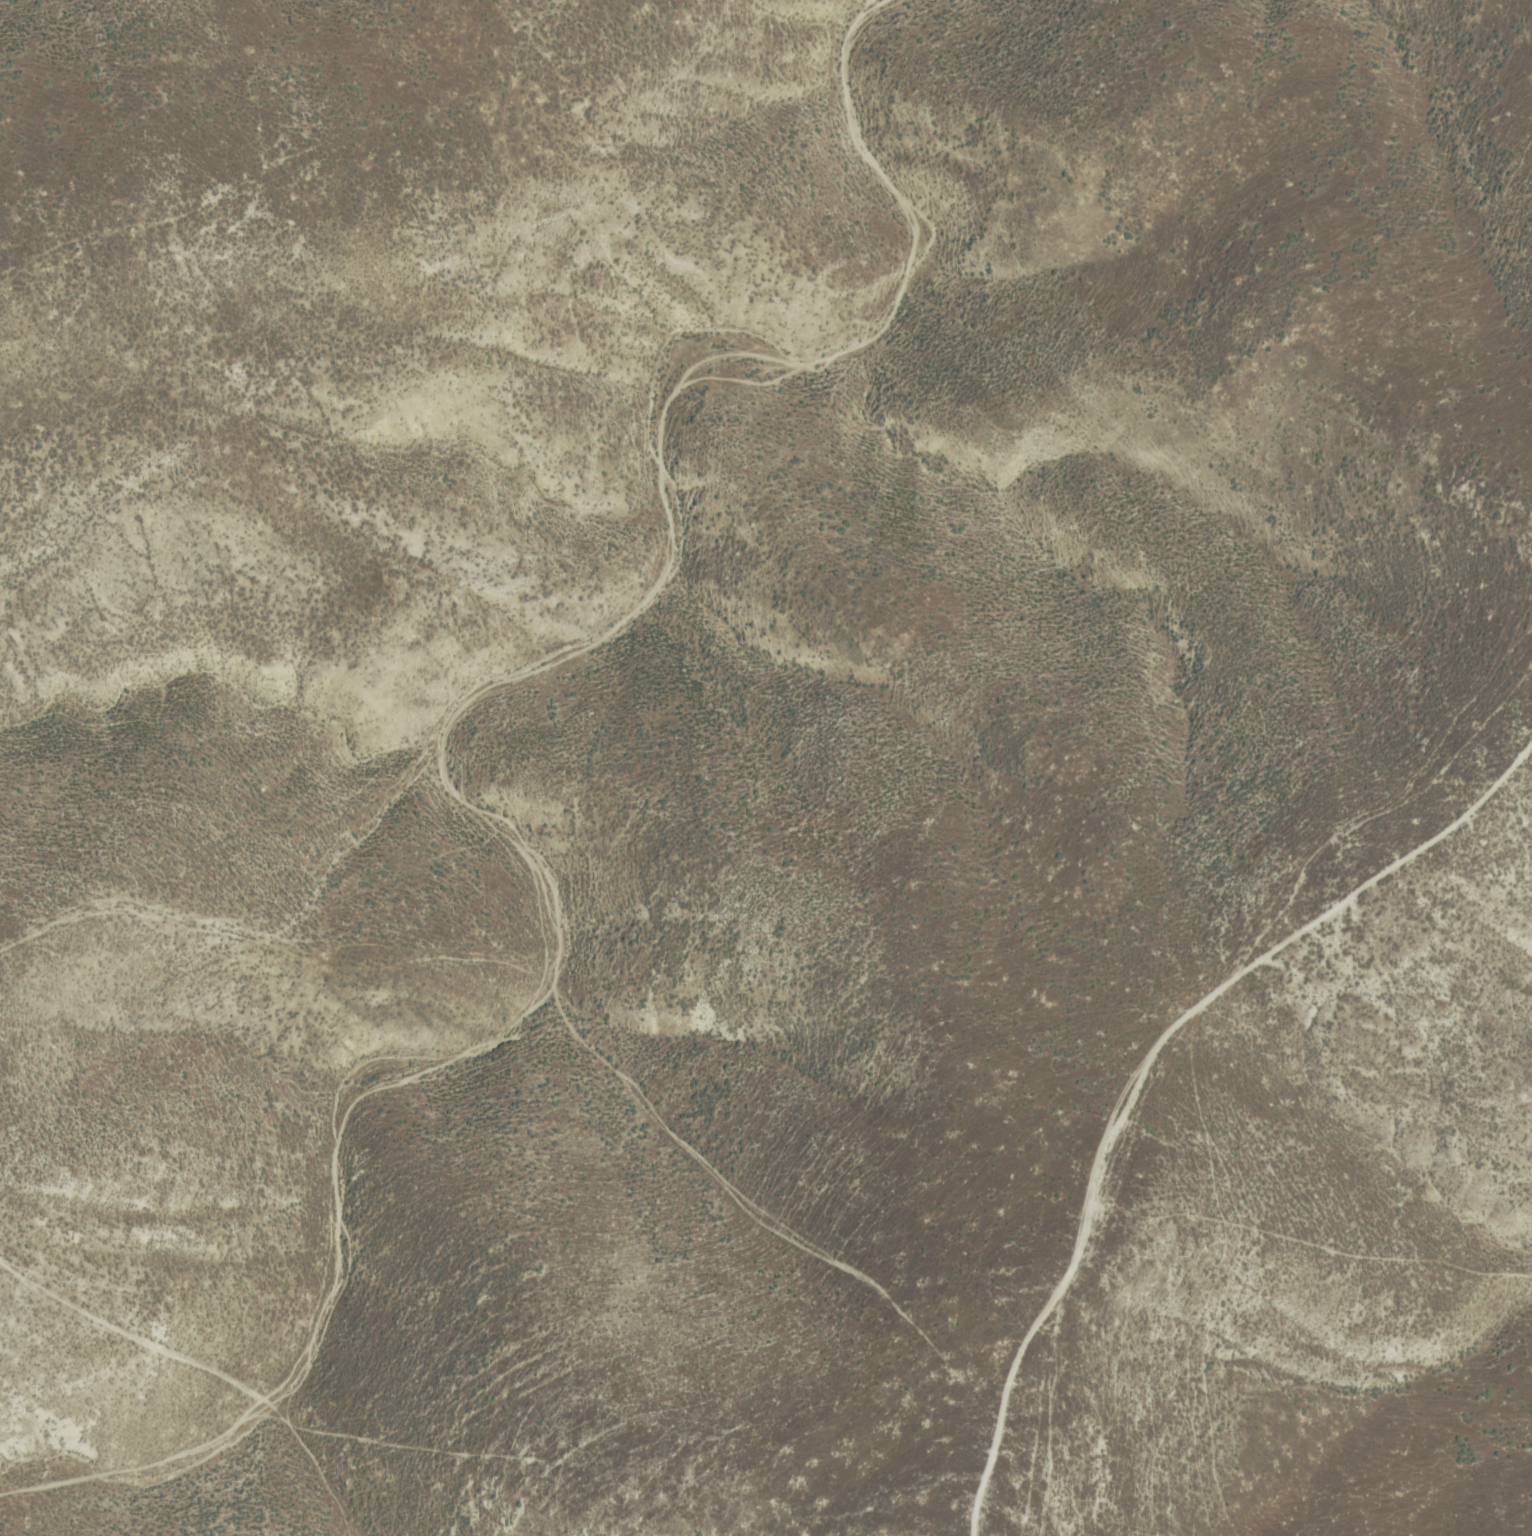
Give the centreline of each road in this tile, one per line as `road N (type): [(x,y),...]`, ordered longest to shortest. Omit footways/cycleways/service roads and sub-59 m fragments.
road 1 (track): [(976,1535),(1015,1377),(1085,1258),(1118,1139),(1156,1054),(1187,1017),(1242,976),(1487,809),(1531,755)]

